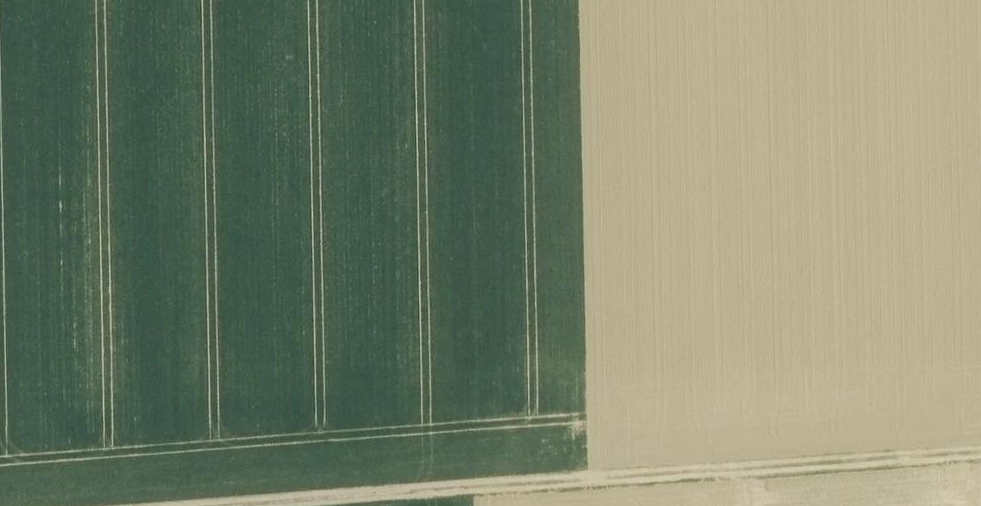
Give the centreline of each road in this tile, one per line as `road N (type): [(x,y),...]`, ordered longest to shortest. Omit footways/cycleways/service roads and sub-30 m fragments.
road 1 (track): [(980,450),(269,505)]

